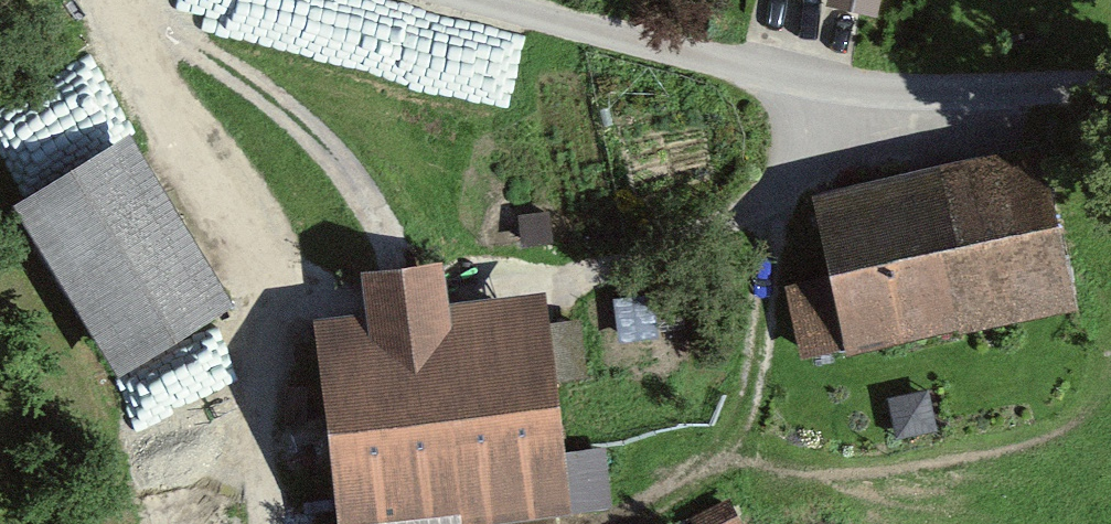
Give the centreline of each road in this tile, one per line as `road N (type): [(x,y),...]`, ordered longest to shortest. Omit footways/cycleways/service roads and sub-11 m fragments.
road 1 (track): [(902,92),(775,195),(580,278),(326,297),(274,291)]
road 2 (residential): [(1110,85),(902,92),(777,75),(483,0)]
road 3 (track): [(268,523),(258,358),(274,291),(255,244),(167,99),(128,0)]
road 4 (track): [(625,523),(692,472),(744,412),(763,351),(775,195)]

